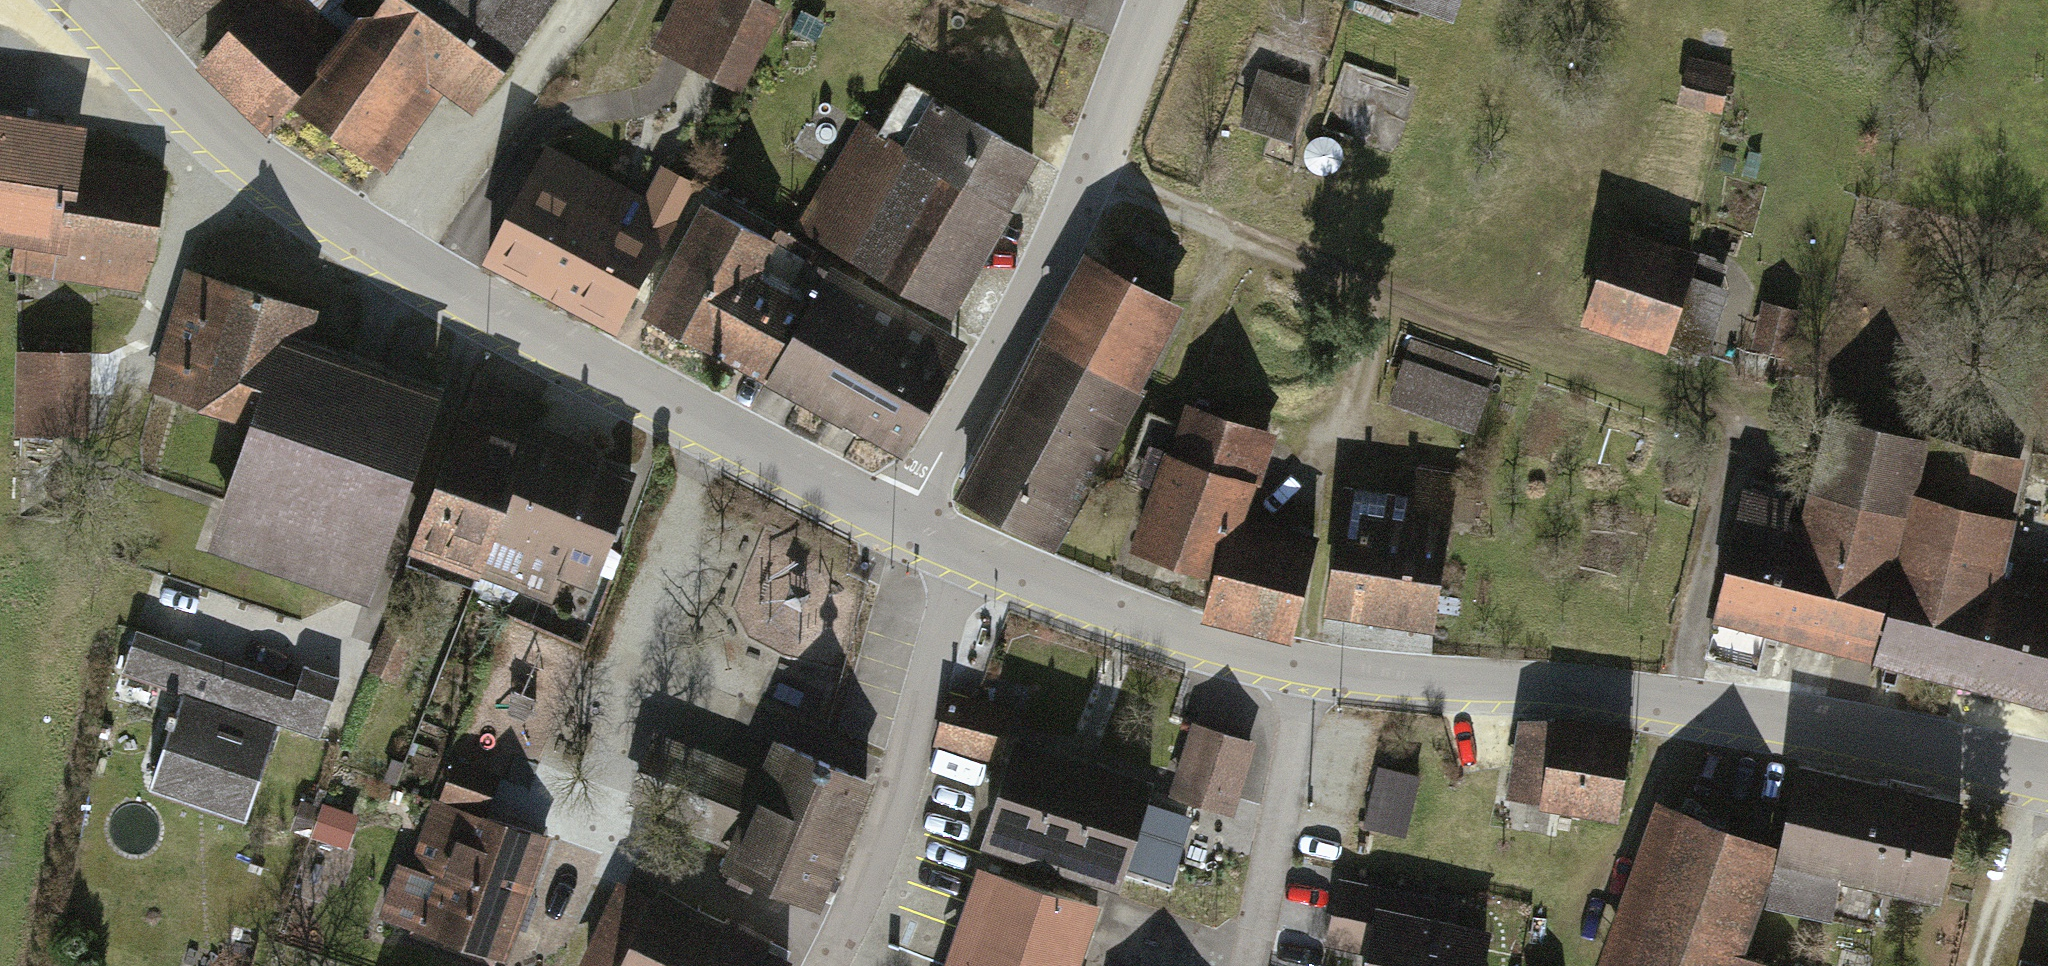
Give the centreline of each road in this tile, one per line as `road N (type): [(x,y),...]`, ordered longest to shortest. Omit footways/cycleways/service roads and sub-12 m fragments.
road 1 (unclassified): [(88,0),(291,191),(452,289),(902,523)]
road 2 (unclassified): [(1307,667),(1741,712),(2047,774)]
road 3 (residential): [(902,523),(1037,289),(1156,0)]
road 4 (track): [(1089,172),(1530,348)]
road 5 (residential): [(823,965),(887,839),(967,551)]
road 6 (unclassified): [(967,551),(1139,621),(1307,667)]
road 7 (residential): [(1307,667),(1250,965)]

